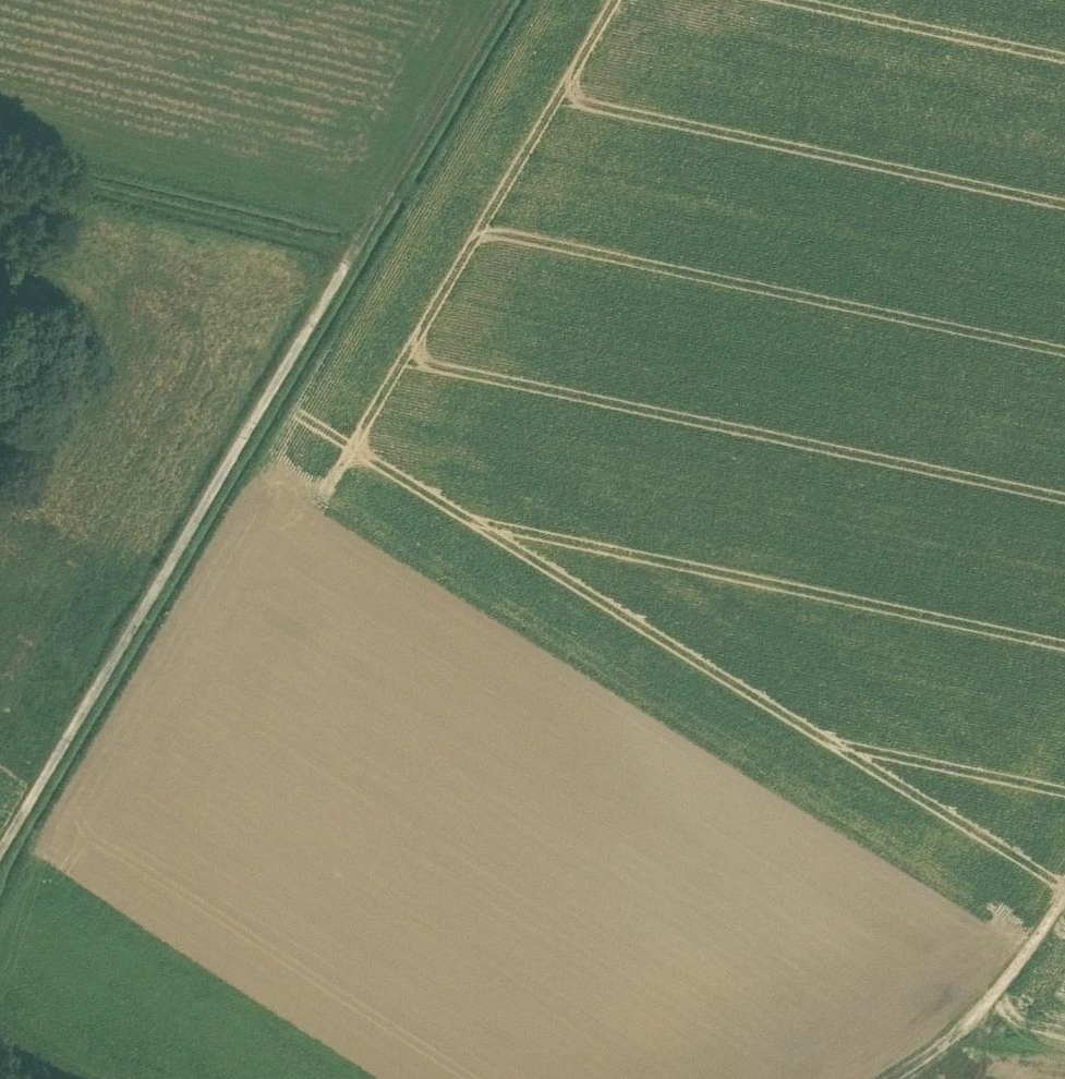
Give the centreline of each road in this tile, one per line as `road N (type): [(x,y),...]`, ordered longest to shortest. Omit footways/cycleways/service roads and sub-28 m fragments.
road 1 (track): [(361,239),(0,852)]
road 2 (track): [(501,0),(361,239),(0,153)]
road 3 (track): [(1064,901),(1002,994),(962,1033),(892,1078)]

